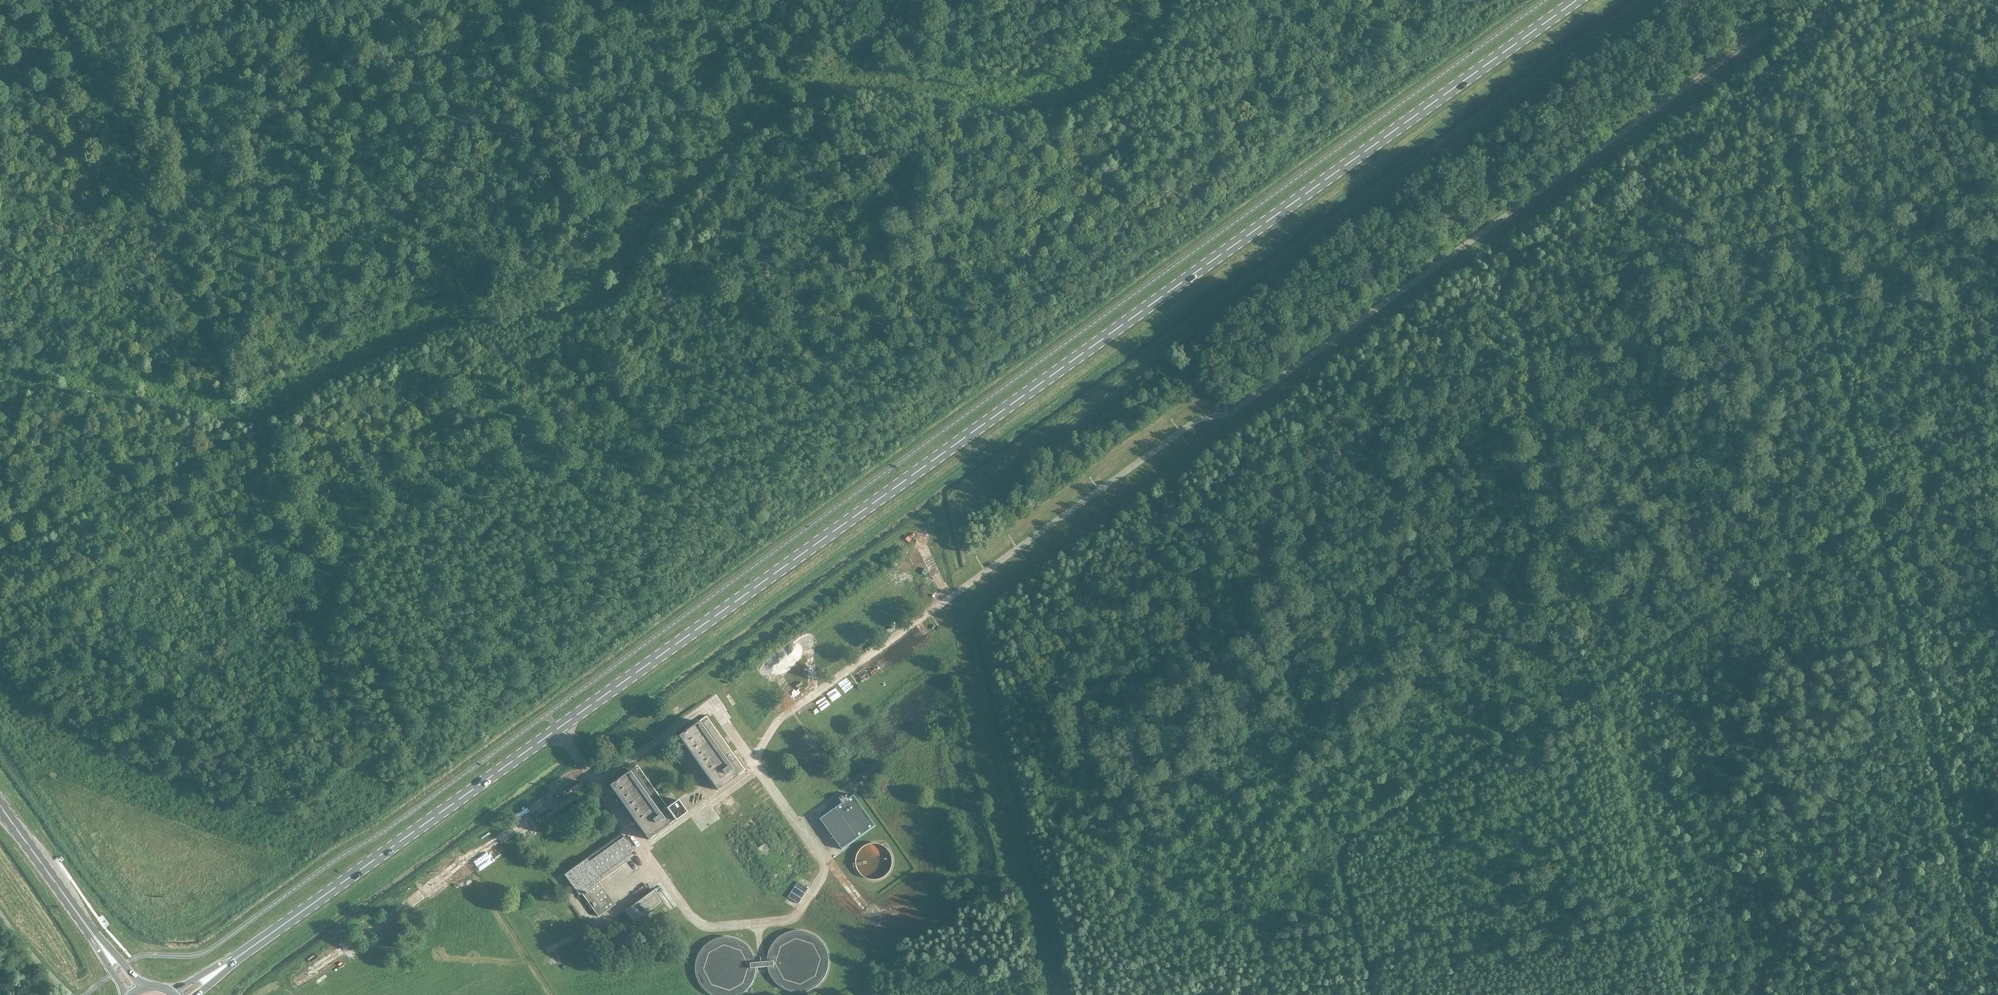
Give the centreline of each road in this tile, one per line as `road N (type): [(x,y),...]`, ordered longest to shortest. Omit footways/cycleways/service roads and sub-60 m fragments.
road 1 (primary): [(215,973),(1582,0)]
road 2 (secondary): [(106,953),(0,809)]

